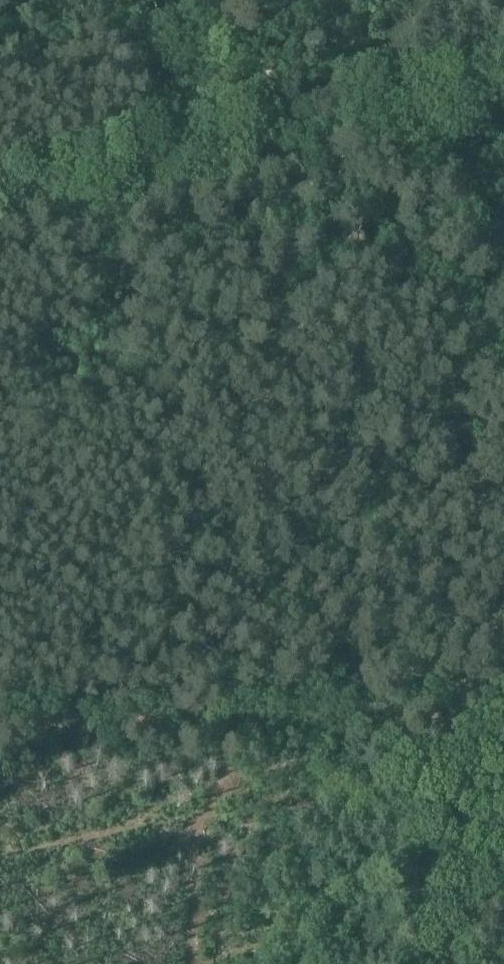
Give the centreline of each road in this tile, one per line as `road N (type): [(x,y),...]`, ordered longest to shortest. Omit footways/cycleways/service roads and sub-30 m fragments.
road 1 (track): [(503,354),(193,0)]

